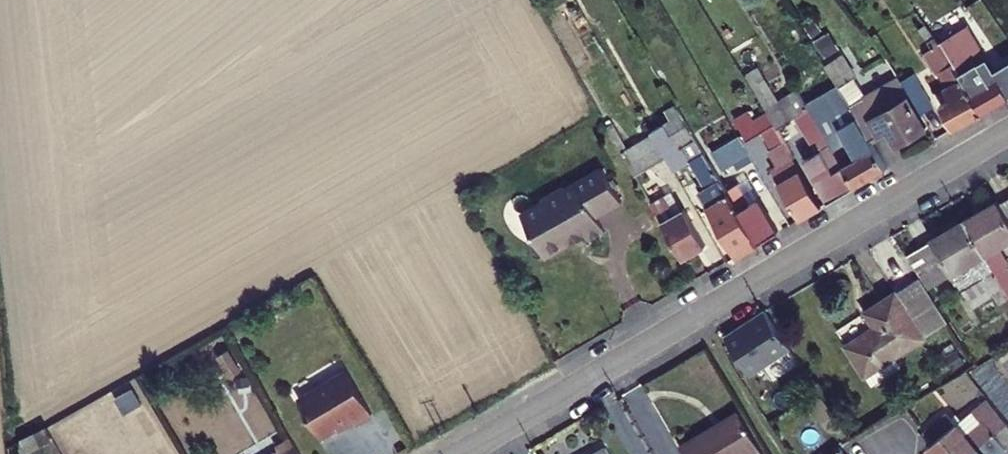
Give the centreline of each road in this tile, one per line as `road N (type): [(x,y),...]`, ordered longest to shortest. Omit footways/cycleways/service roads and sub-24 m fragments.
road 1 (residential): [(1007,130),(458,453)]

